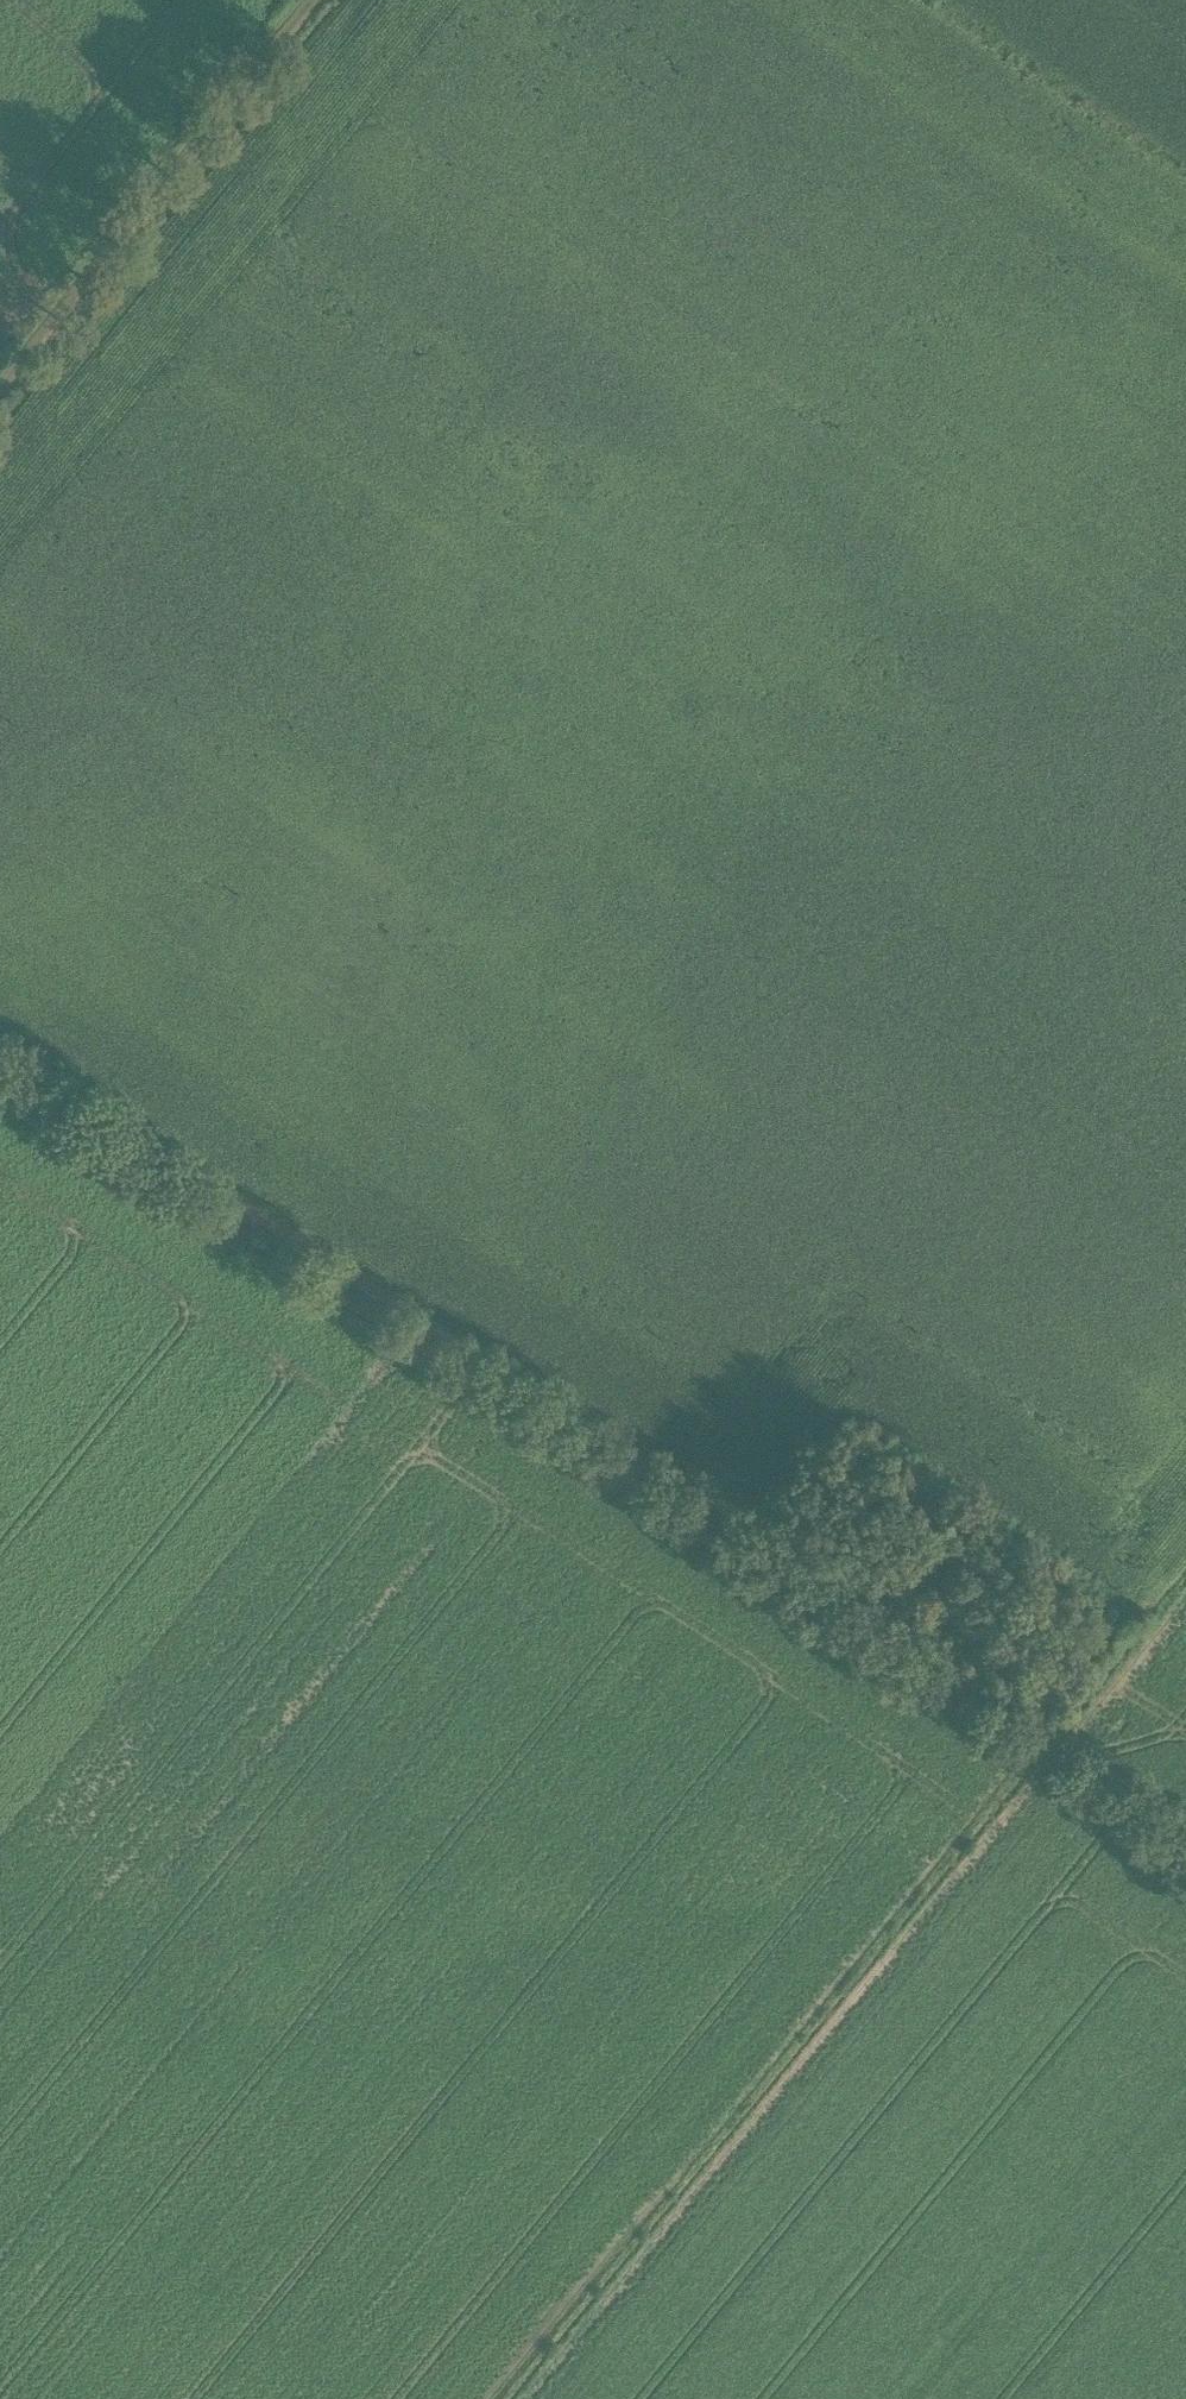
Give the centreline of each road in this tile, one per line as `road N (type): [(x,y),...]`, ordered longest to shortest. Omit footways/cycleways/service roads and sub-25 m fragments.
road 1 (track): [(0,1050),(1185,1829)]
road 2 (track): [(319,0),(0,394)]

